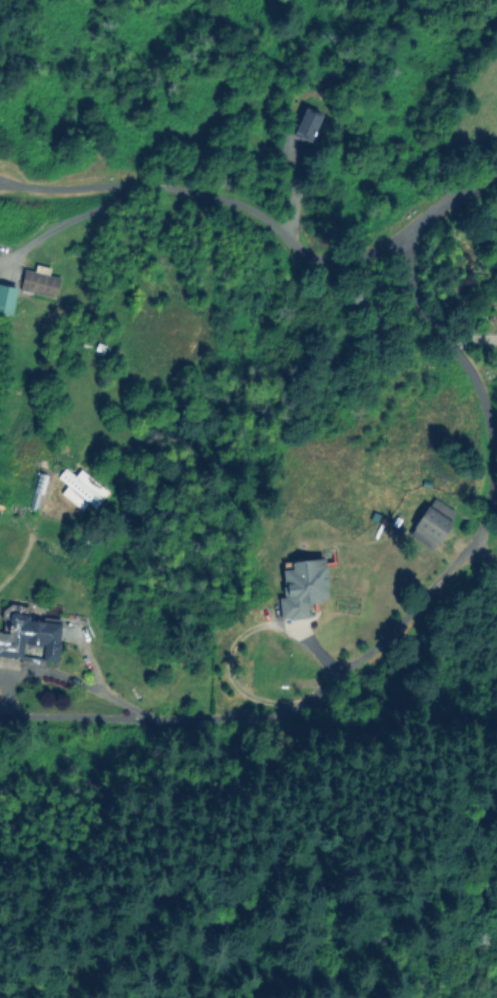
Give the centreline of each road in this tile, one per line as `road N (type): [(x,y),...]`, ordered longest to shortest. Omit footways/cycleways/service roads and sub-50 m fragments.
road 1 (residential): [(0,178),(55,188),(138,182),(227,199),(309,255),(341,256),(402,239)]

